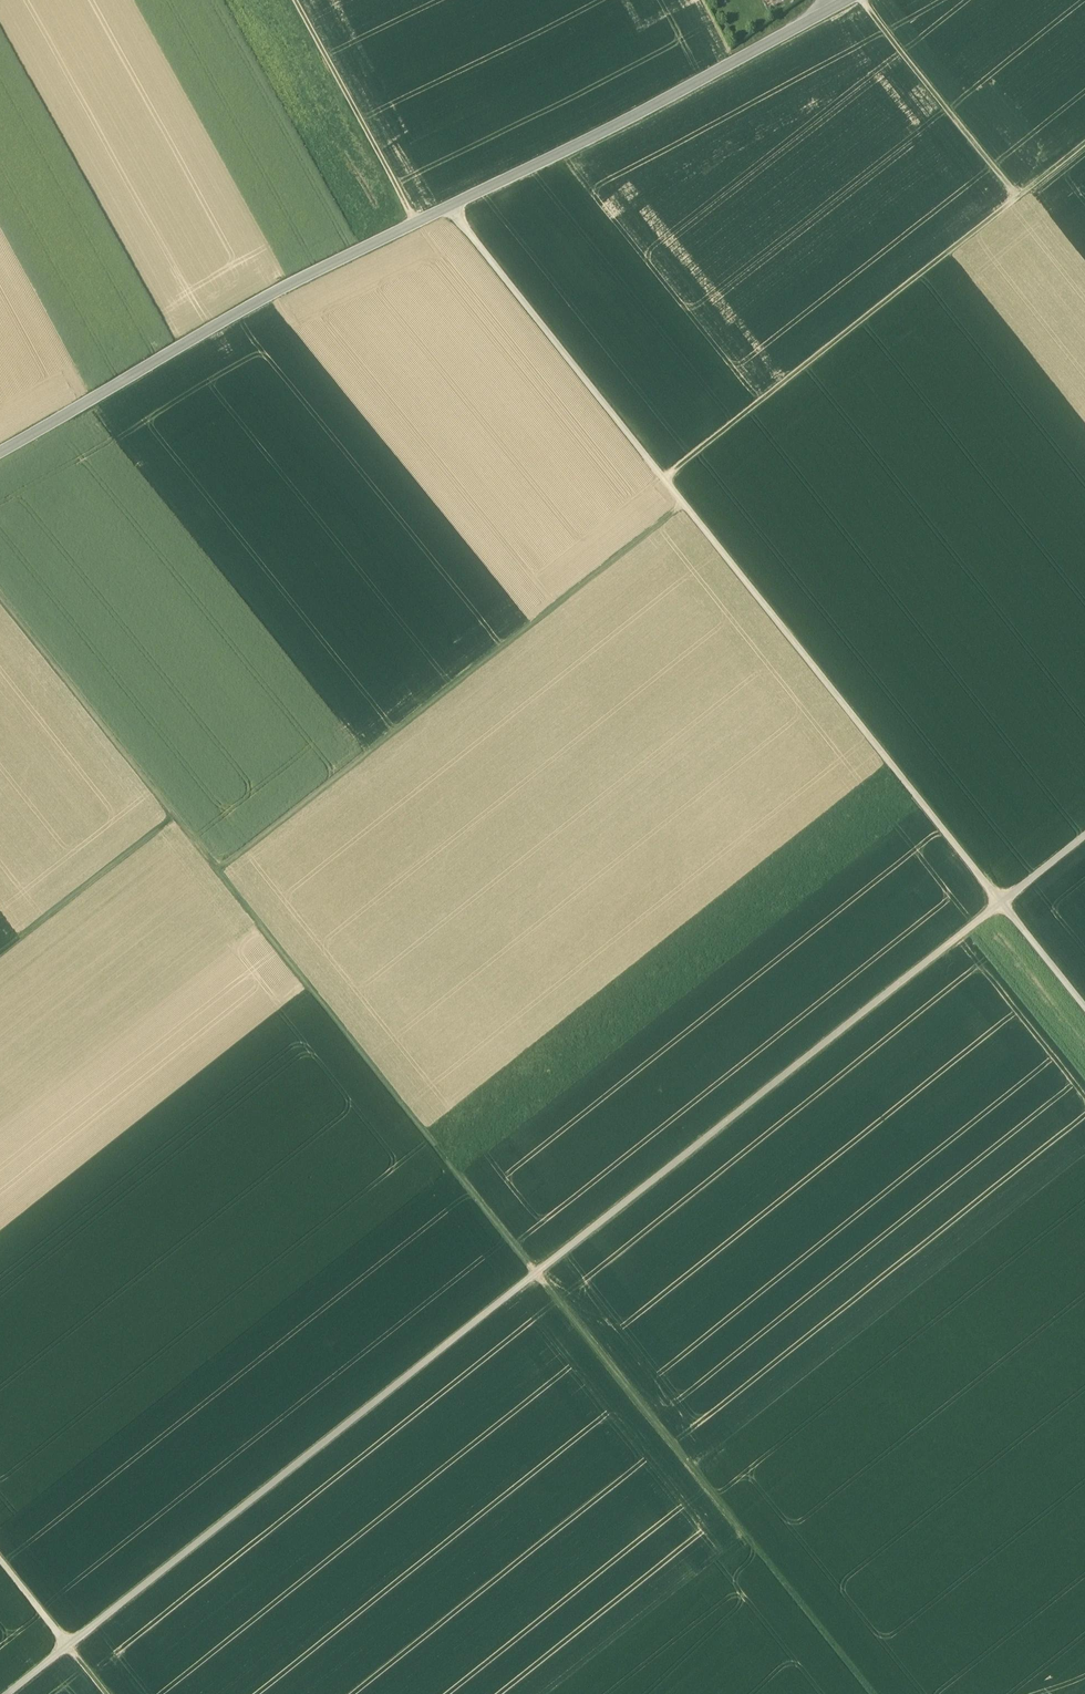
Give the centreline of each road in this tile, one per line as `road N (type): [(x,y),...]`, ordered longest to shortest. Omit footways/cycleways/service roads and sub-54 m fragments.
road 1 (track): [(874,1693),(0,596)]
road 2 (track): [(7,1693),(1084,836)]
road 3 (unclassified): [(1084,1009),(450,207)]
road 4 (track): [(687,506),(219,873)]
road 5 (track): [(666,479),(1084,144)]
road 6 (secondary): [(0,453),(258,303),(450,207)]
road 7 (secondary): [(450,207),(609,131),(848,0)]
road 8 (track): [(298,0),(415,223)]
road 9 (track): [(1017,199),(863,0)]
road 10 (track): [(177,819),(0,957)]

